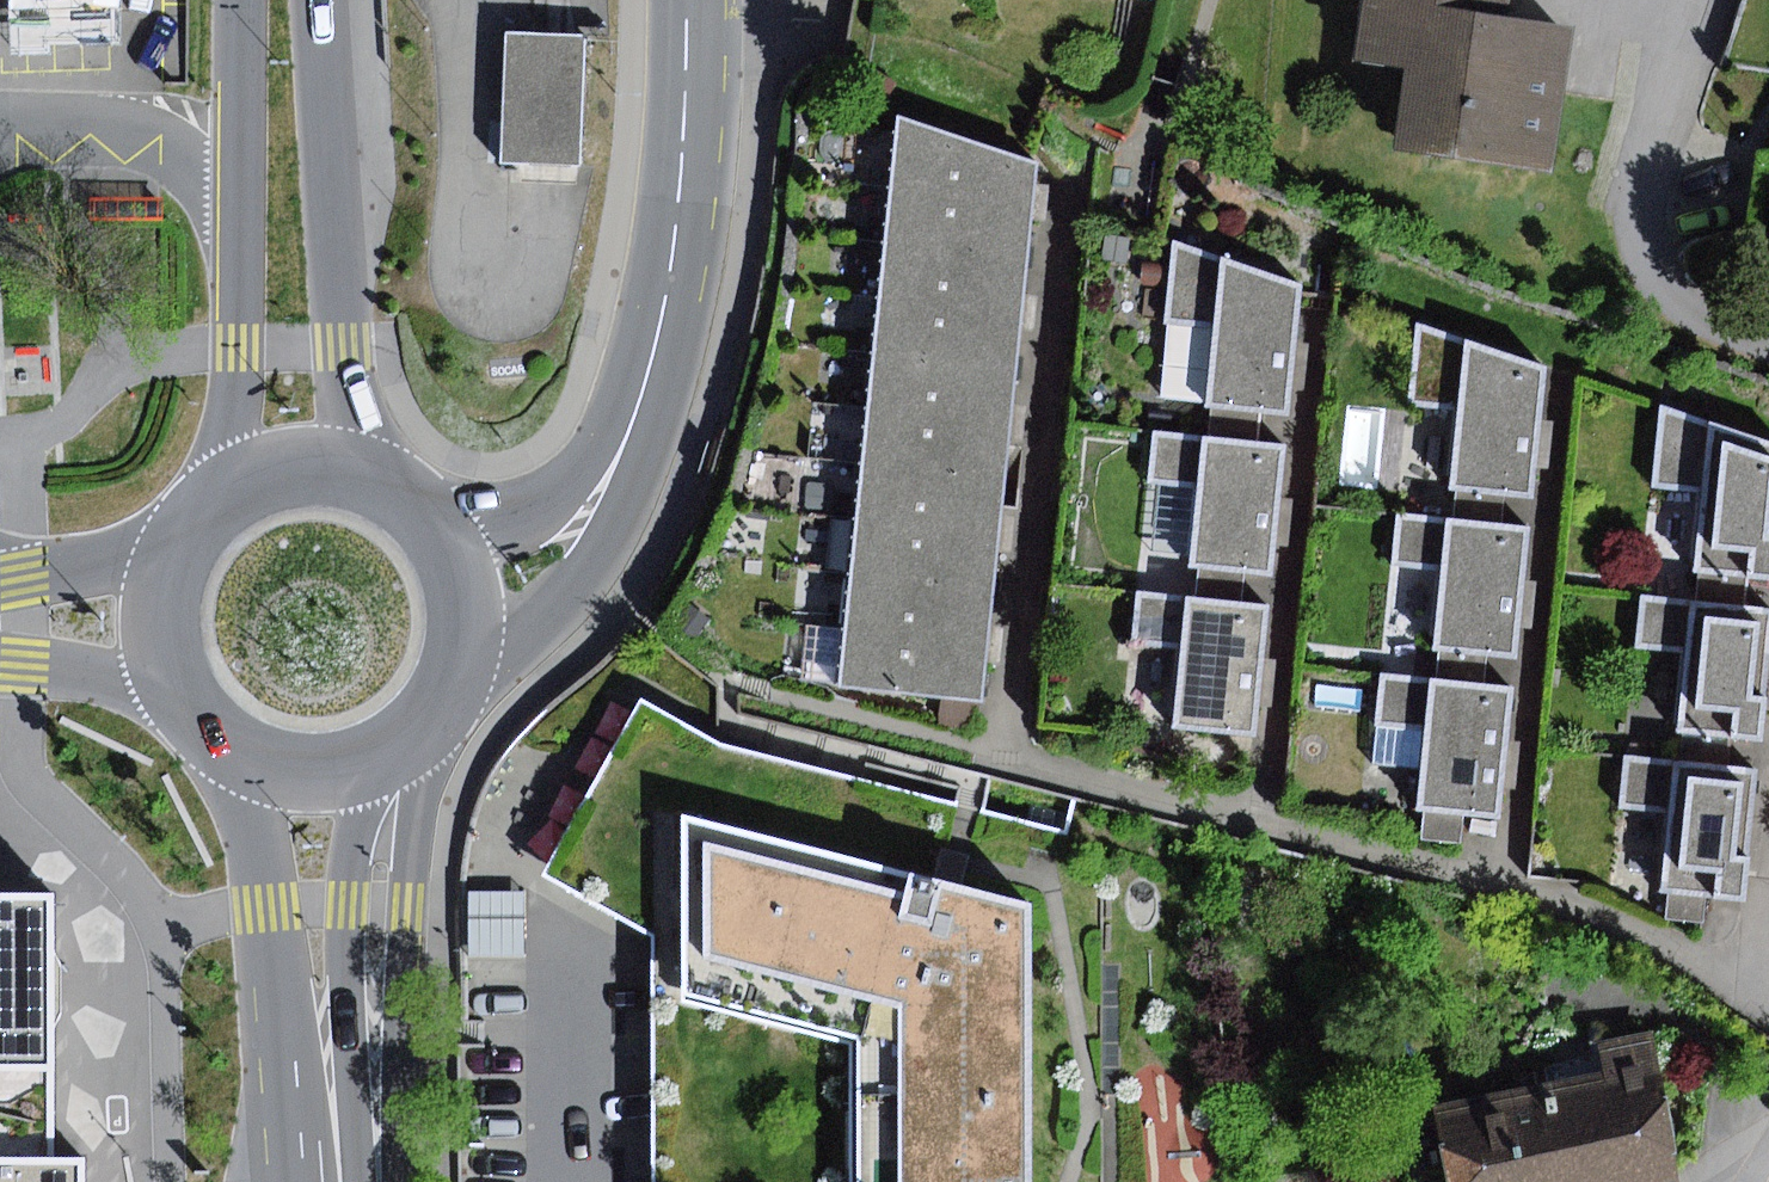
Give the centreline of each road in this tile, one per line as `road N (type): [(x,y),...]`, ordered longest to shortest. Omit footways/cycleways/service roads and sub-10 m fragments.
road 1 (motorway): [(359,472),(337,341),(326,126),(309,0)]
road 2 (residential): [(1768,350),(1694,321),(1673,303),(1642,232),(1644,186),(1705,0)]
road 3 (primary): [(460,669),(547,611),(604,550),(634,495),(654,364)]
road 4 (primary): [(654,364),(683,163),(686,0)]
road 5 (motorway): [(238,193),(237,344),(220,500)]
road 6 (primary): [(241,750),(277,902),(329,1039)]
road 7 (primary): [(654,364),(577,473),(540,503),(484,525),(432,518)]
road 8 (primary): [(329,1039),(349,903),(384,754)]
road 9 (residential): [(0,123),(91,122),(238,193)]
road 10 (motorway): [(254,0),(238,193)]
road 11 (tertiary): [(0,660),(187,698)]
road 12 (tertiary): [(183,545),(0,589)]
road 13 (primary): [(460,669),(467,590),(432,518)]
road 14 (primary): [(183,545),(164,622),(187,698)]
road 15 (primary): [(241,750),(312,770),(384,754)]
road 16 (primary): [(359,472),(311,466),(263,476),(220,500)]
road 17 (primary): [(329,1039),(346,1181)]

